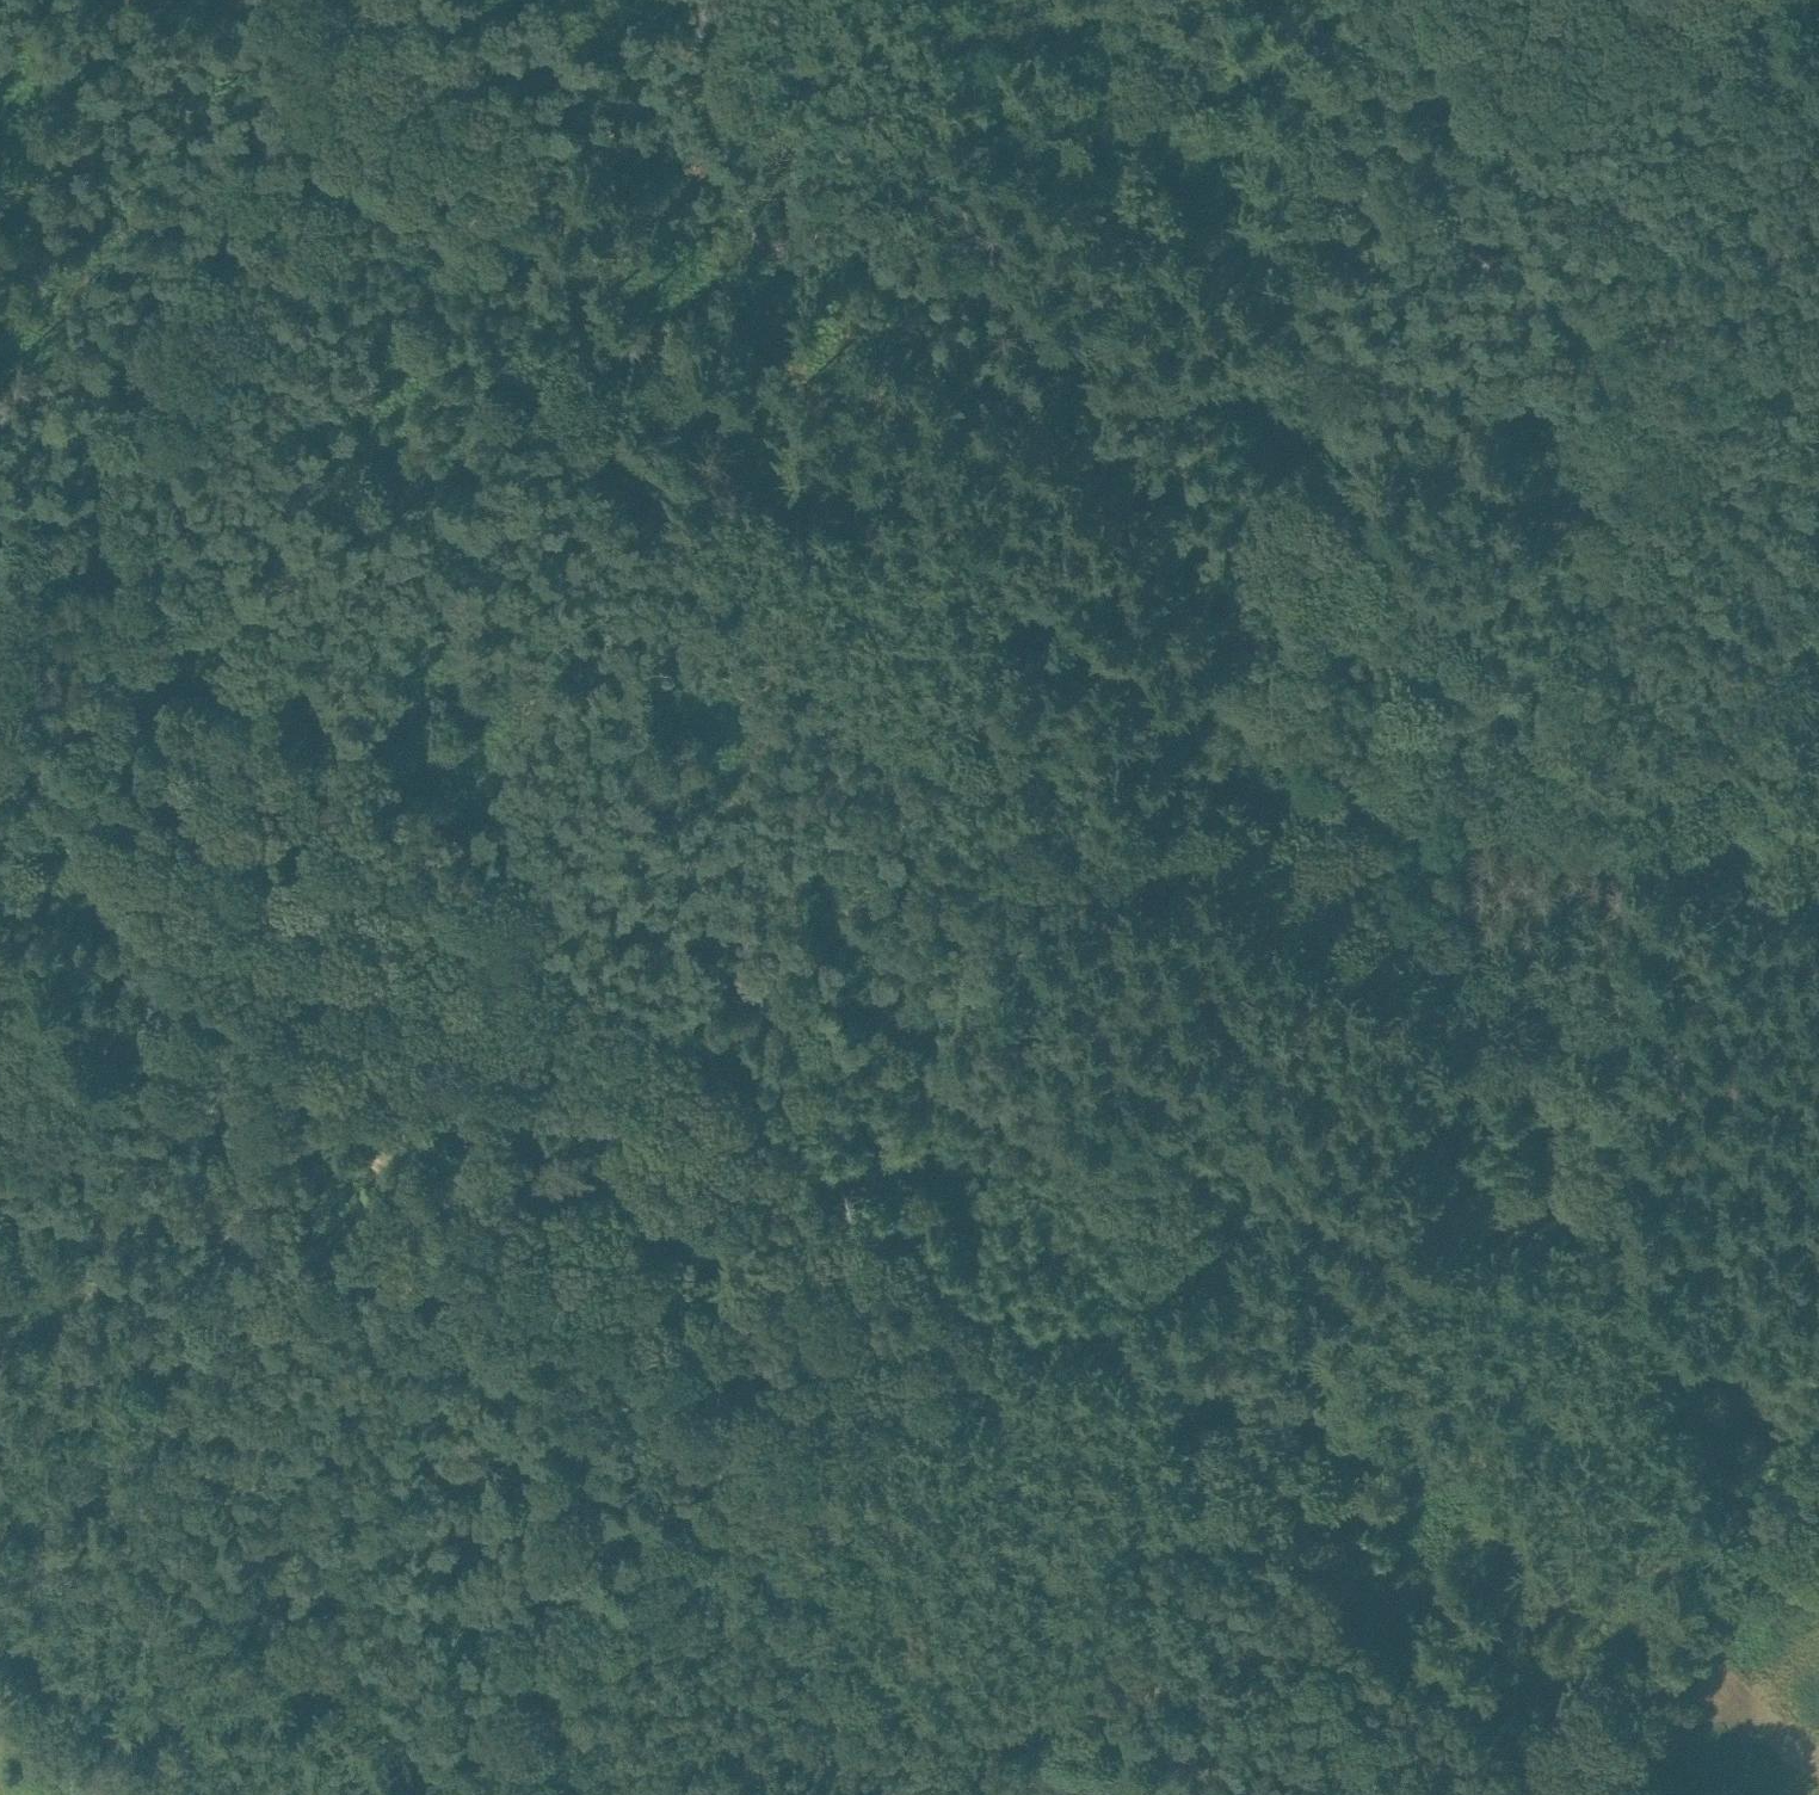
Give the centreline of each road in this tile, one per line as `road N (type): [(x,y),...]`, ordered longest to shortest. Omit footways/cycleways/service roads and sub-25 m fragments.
road 1 (track): [(735,1546),(379,1151),(67,865),(11,730),(27,659),(27,602),(46,554),(123,490),(333,0)]
road 2 (track): [(966,1794),(942,1754),(735,1546)]
road 3 (track): [(1818,1484),(1750,1427),(1609,1243)]
road 4 (track): [(249,1794),(0,1623)]

